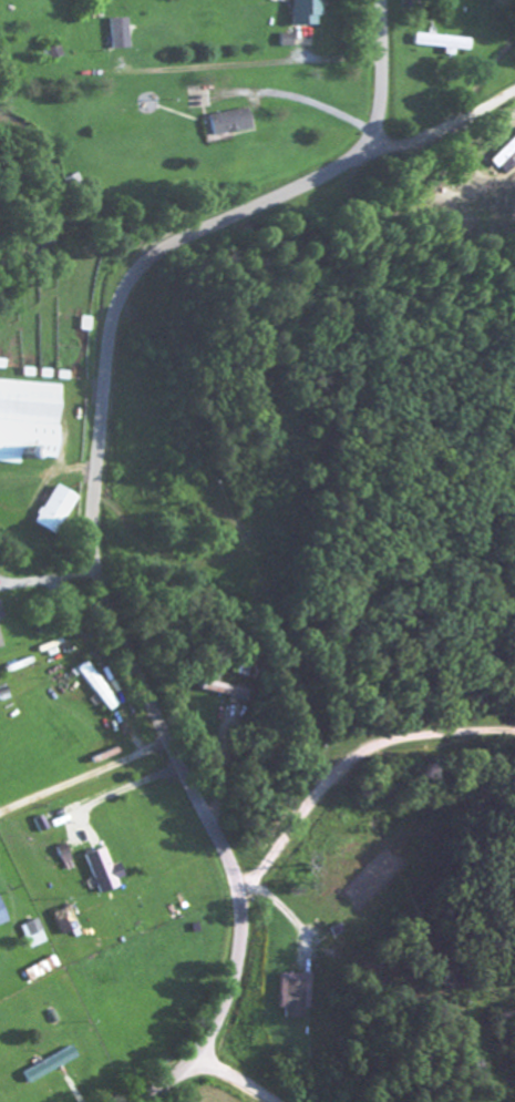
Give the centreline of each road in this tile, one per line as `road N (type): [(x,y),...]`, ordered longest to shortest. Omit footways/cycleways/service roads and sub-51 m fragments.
road 1 (secondary): [(139,1101),(187,1064),(212,1032),(243,914),(225,850),(95,574),(92,527),(115,310),(128,283),(157,255),(305,186),(358,151)]
road 2 (residential): [(241,895),(290,817),(368,752),(449,734),(514,734)]
road 3 (residential): [(169,742),(0,815)]
road 4 (residential): [(358,151),(406,147),(514,91)]
road 5 (secondary): [(358,151),(377,105),(377,0)]

